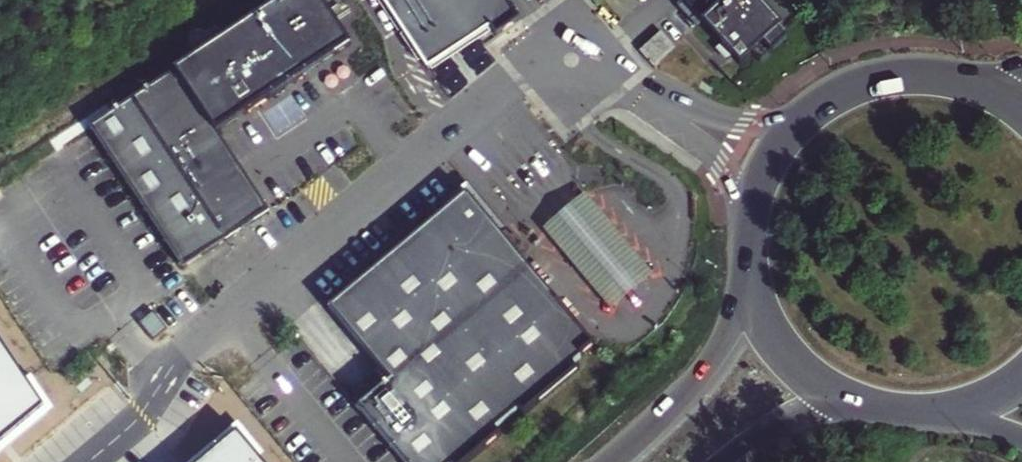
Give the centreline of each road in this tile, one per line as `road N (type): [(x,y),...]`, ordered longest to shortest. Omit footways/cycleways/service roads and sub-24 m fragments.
road 1 (primary): [(939,77),(860,86),(805,119),(763,177),(749,241)]
road 2 (motorway): [(749,241),(734,310),(712,361),(610,461)]
road 3 (primary): [(749,241),(755,291),(776,337),(809,375),(868,407)]
road 4 (motorway): [(724,461),(808,410),(868,407)]

